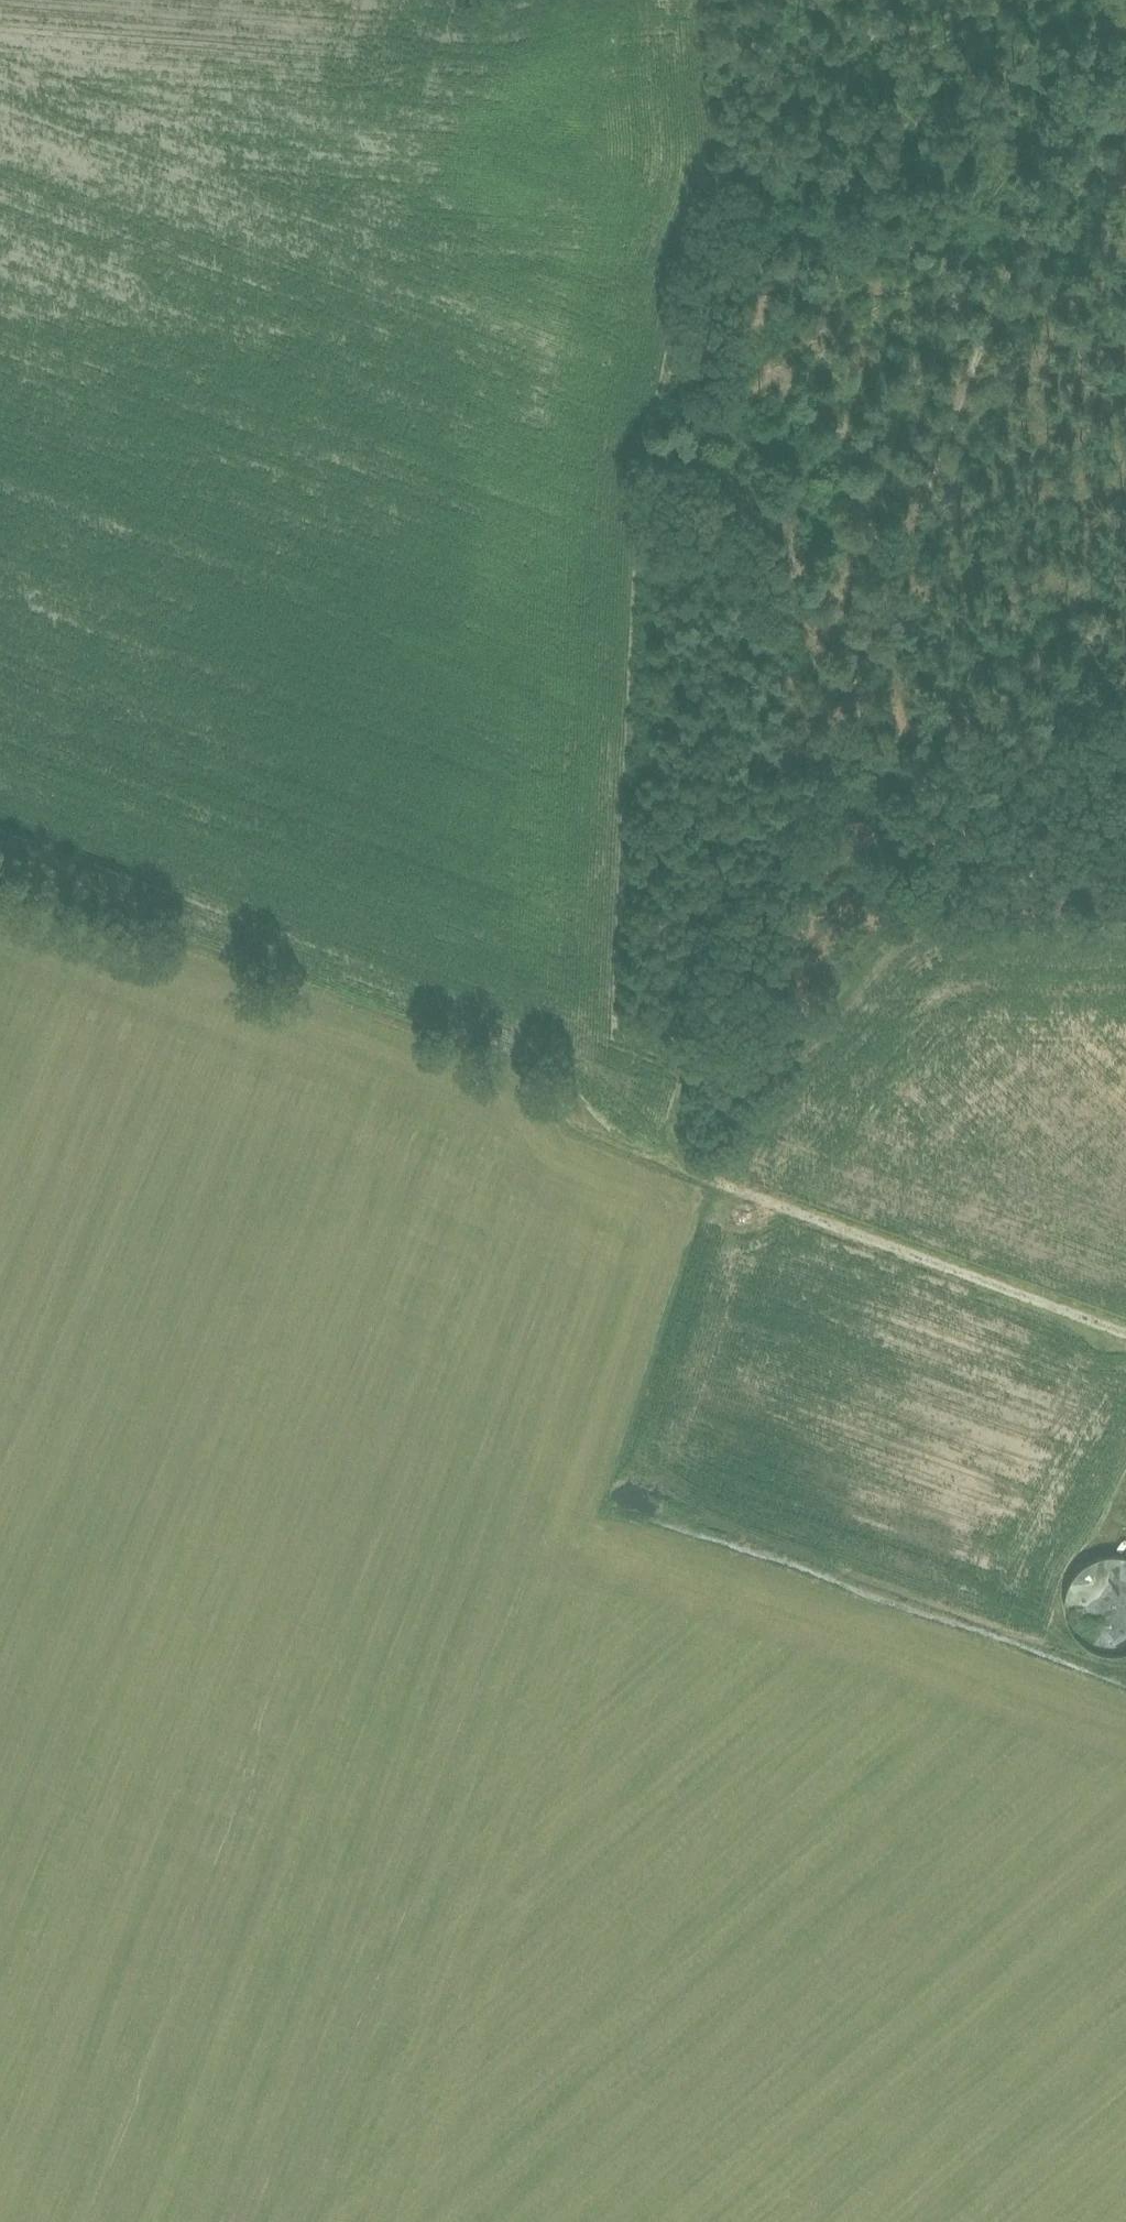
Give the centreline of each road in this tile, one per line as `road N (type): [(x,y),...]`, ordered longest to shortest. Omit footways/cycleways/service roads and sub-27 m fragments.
road 1 (track): [(1125,912),(960,928),(885,958),(813,1058),(761,1077),(724,1065),(773,992),(799,822),(1125,2)]

